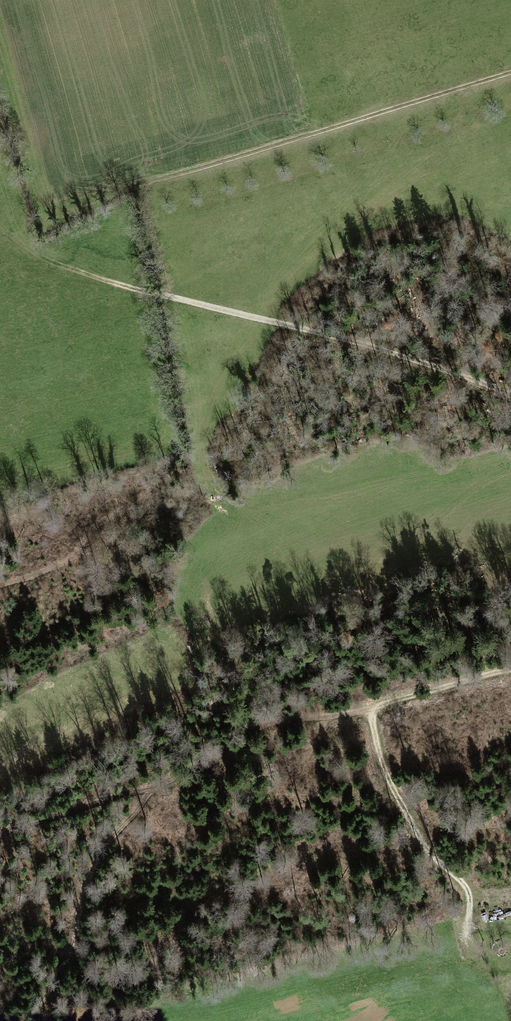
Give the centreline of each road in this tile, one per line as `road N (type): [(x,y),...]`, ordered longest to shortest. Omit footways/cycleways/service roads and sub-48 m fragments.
road 1 (track): [(510,396),(355,342),(110,284)]
road 2 (track): [(466,935),(471,902),(422,841),(387,774),(369,711),(510,669)]
road 3 (track): [(510,75),(158,181)]
road 4 (track): [(27,1020),(71,952),(98,855),(151,788)]
road 5 (track): [(0,229),(43,258),(110,284)]
road 6 (track): [(170,298),(148,203),(158,181)]

